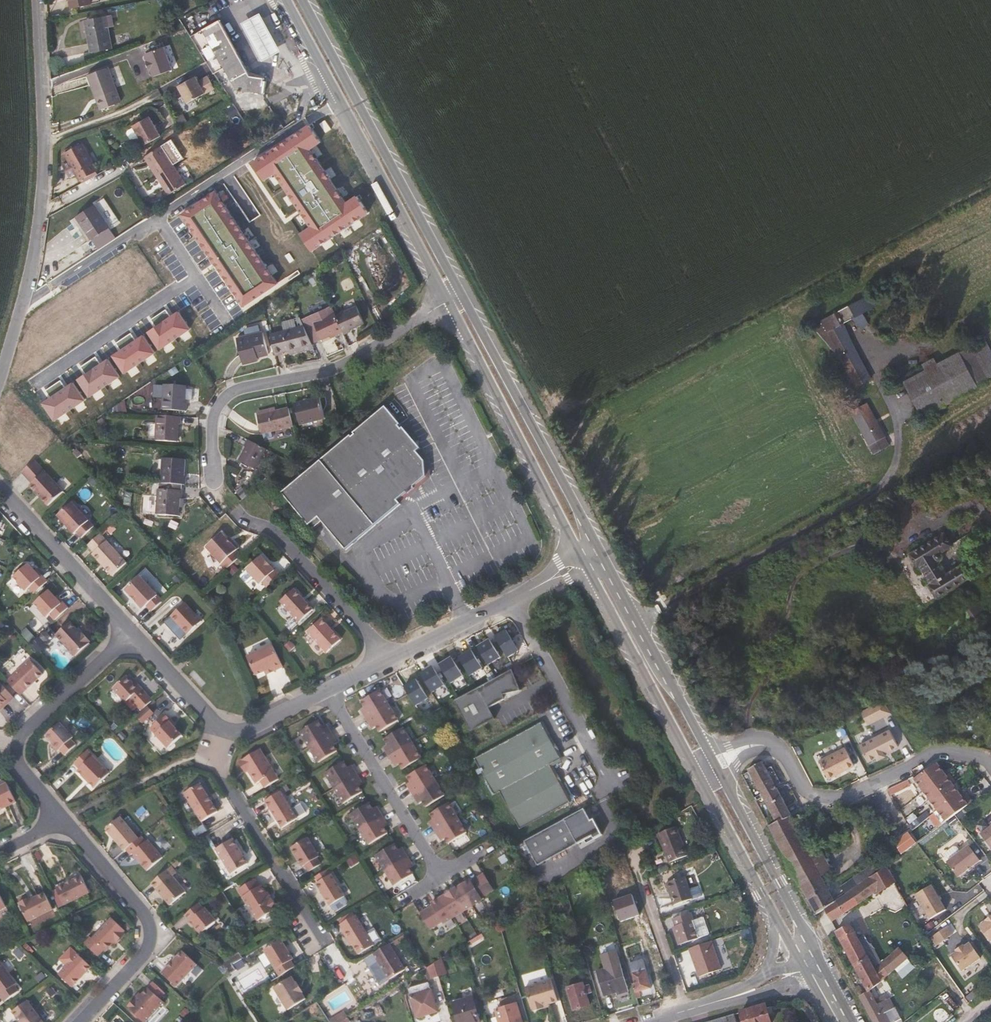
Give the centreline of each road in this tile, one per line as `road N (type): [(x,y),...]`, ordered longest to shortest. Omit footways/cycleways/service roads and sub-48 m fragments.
road 1 (tertiary): [(589,531),(303,0)]
road 2 (tertiary): [(584,560),(802,965)]
road 3 (residential): [(37,0),(42,198),(0,389)]
road 4 (tertiary): [(287,0),(449,303)]
road 5 (residential): [(449,303),(314,375),(226,395),(210,419),(210,478)]
road 6 (residential): [(716,766),(742,750),(772,746),(806,793),(839,799),(935,752),(990,765)]
road 7 (tertiary): [(449,303),(584,560)]
road 8 (residential): [(81,1021),(133,969),(149,929),(64,820)]
road 9 (residential): [(64,820),(22,769),(19,741),(132,633)]
road 10 (residential): [(224,730),(219,773),(326,948)]
road 11 (residential): [(390,659),(293,549),(232,510)]
road 12 (residential): [(328,690),(437,878)]
road 13 (tertiary): [(818,956),(716,766)]
road 14 (residential): [(612,782),(509,602)]
road 15 (residential): [(0,488),(132,633)]
road 16 (tertiary): [(681,701),(589,531)]
road 17 (unclassified): [(681,701),(611,587),(584,560)]
road 18 (tertiary): [(642,1021),(802,965)]
road 19 (residential): [(132,633),(224,730)]
road 20 (residential): [(390,659),(509,602)]

